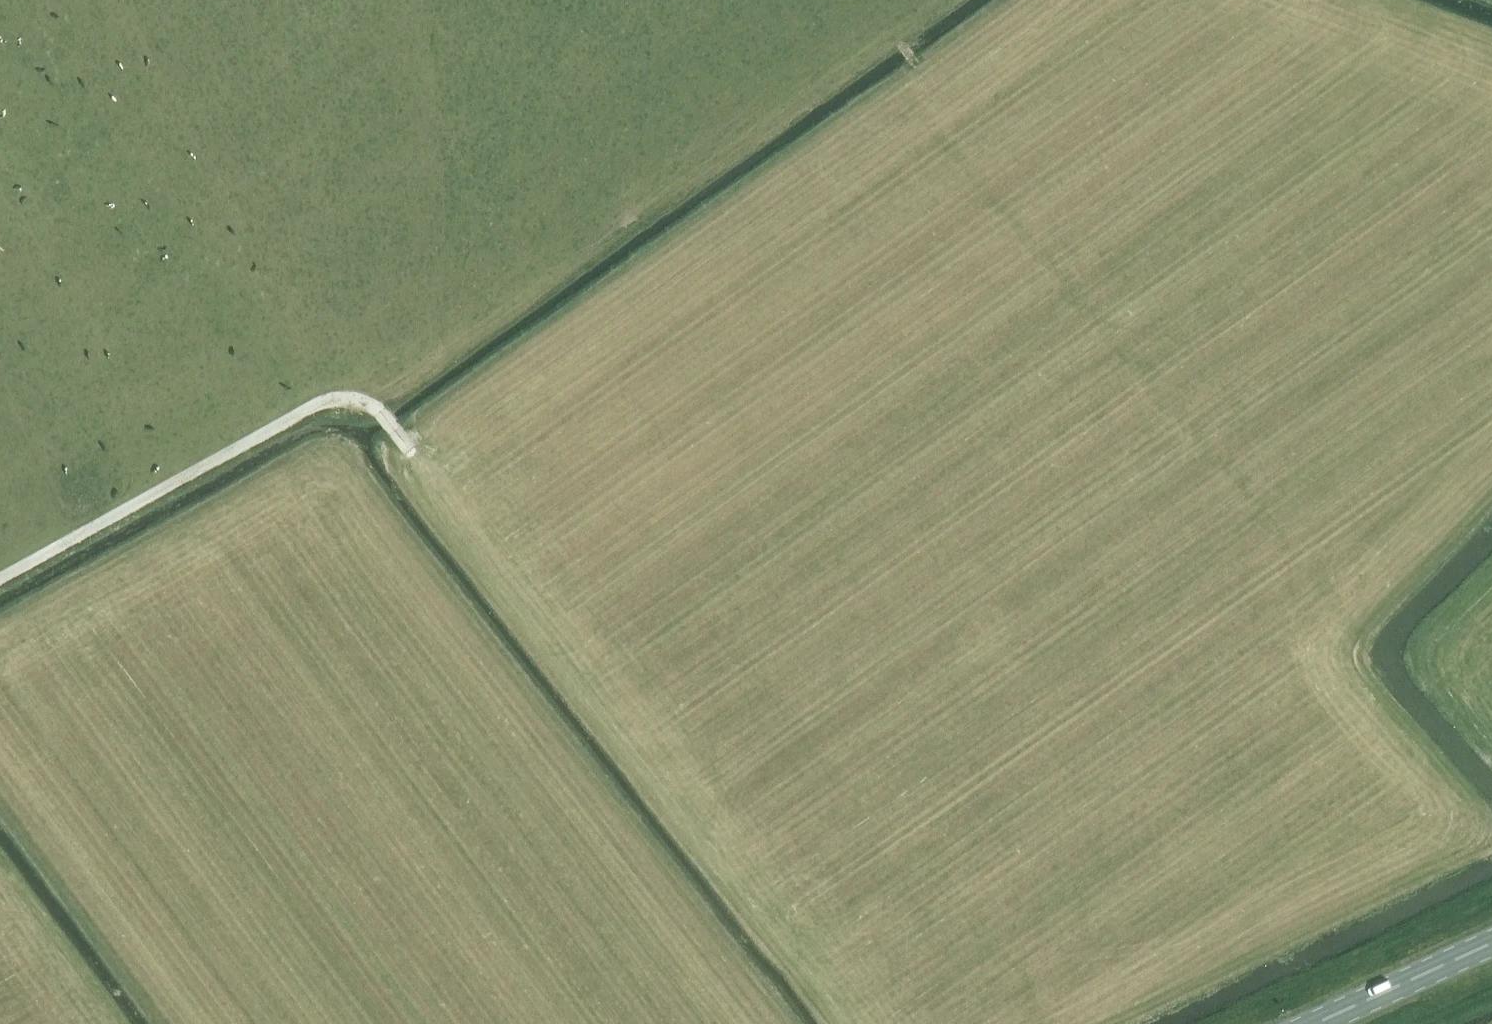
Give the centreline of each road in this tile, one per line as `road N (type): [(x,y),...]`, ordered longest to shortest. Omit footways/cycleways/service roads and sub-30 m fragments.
road 1 (track): [(409,446),(373,404),(318,402),(0,578)]
road 2 (primary): [(1313,1023),(1491,942)]

